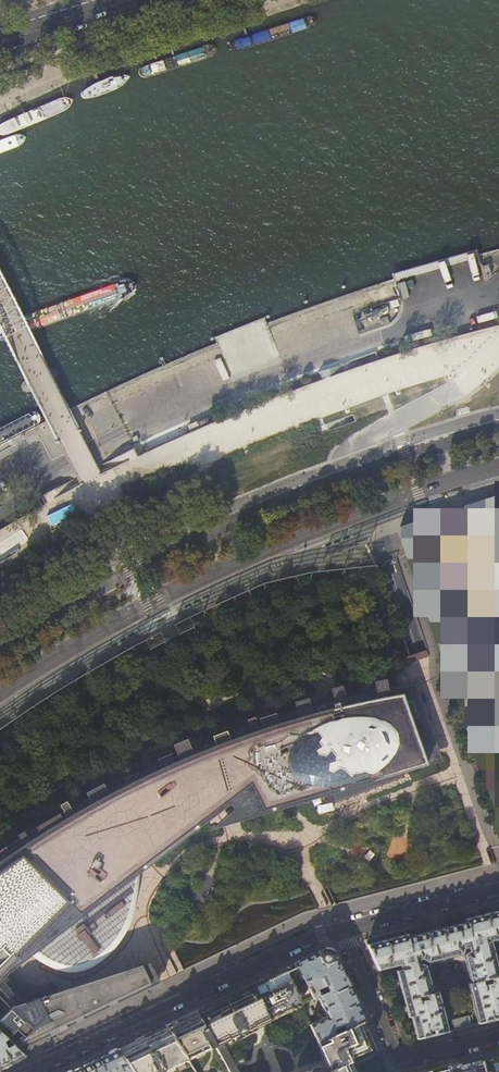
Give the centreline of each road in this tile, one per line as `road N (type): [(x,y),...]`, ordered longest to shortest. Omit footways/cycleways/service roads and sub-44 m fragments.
road 1 (primary): [(0,687),(269,546),(498,467)]
road 2 (primary): [(498,427),(247,513),(0,645)]
road 3 (residential): [(341,927),(27,1071)]
road 4 (residential): [(498,1036),(400,1056),(341,927)]
road 5 (primary): [(0,53),(170,0)]
road 6 (residential): [(498,887),(341,927)]

